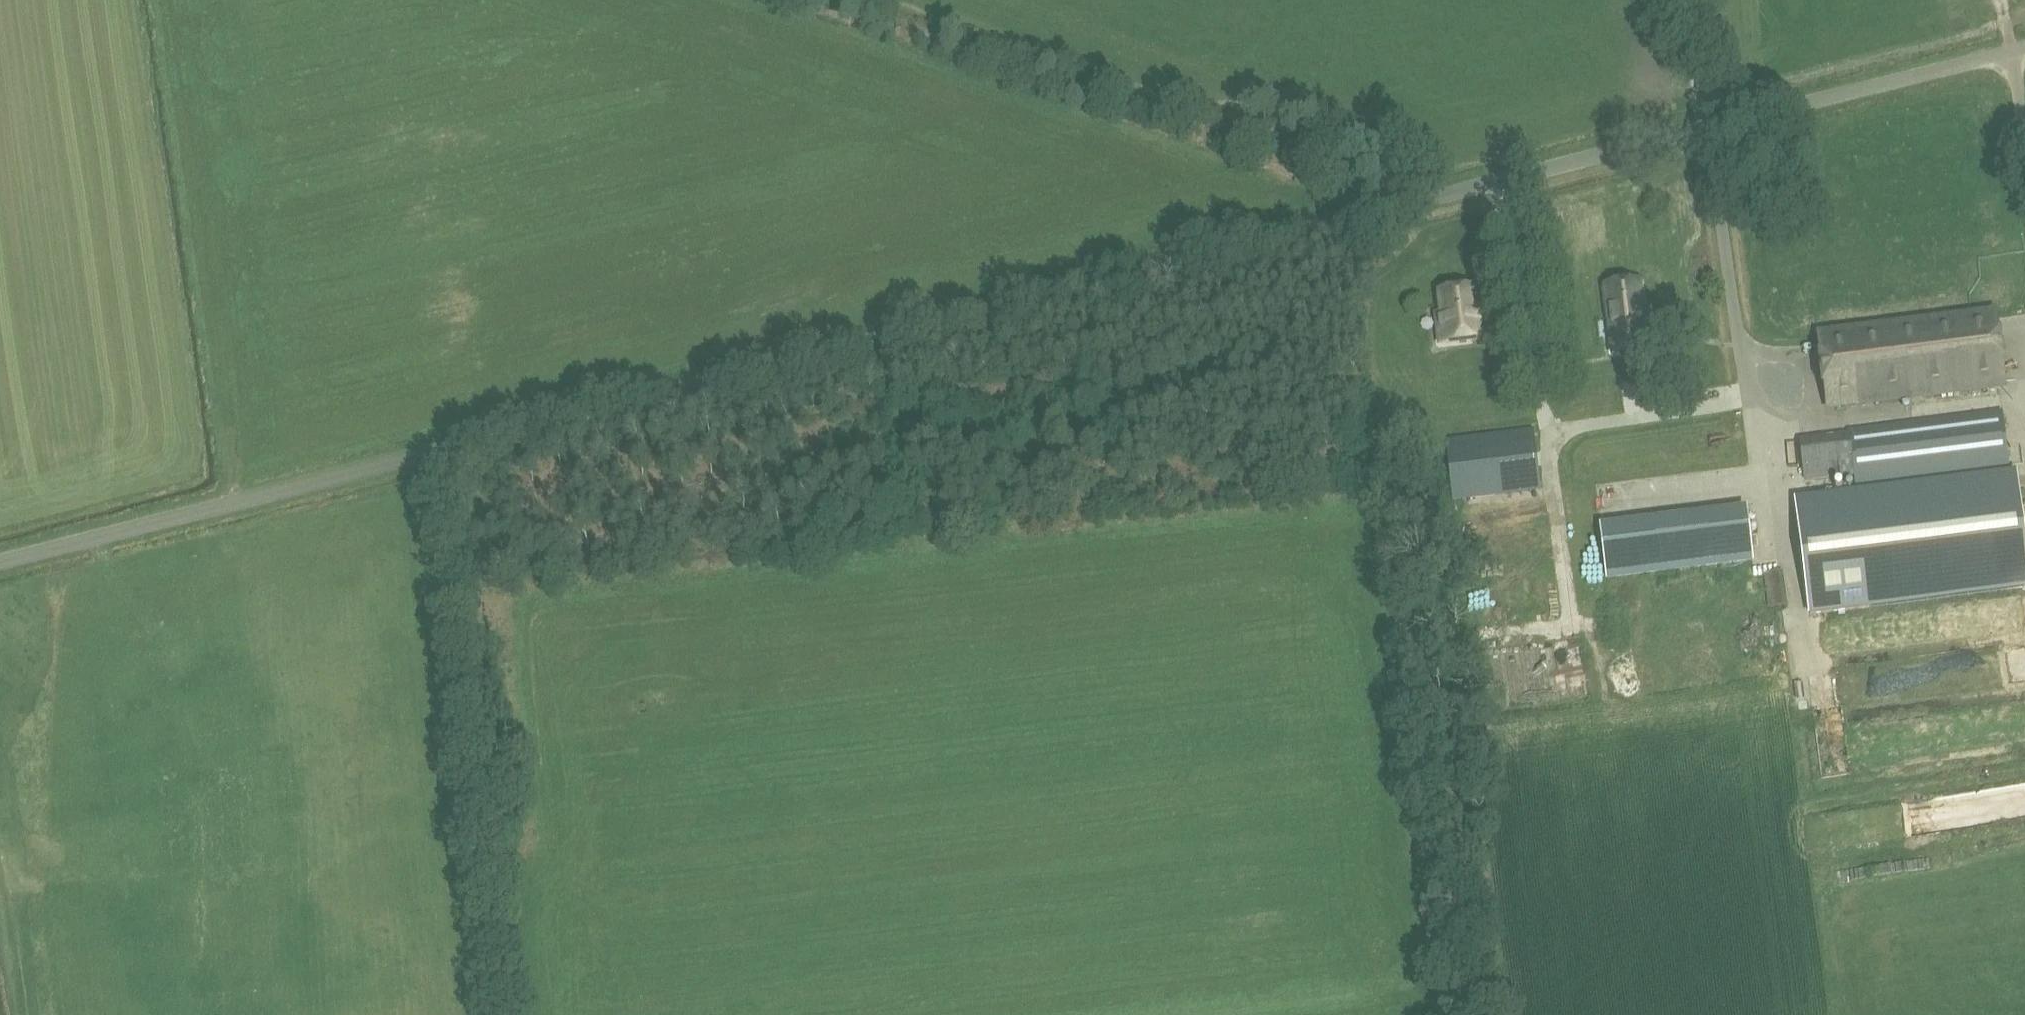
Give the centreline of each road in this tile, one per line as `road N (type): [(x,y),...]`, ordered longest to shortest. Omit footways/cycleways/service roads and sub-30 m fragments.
road 1 (unclassified): [(0,558),(2024,44)]

